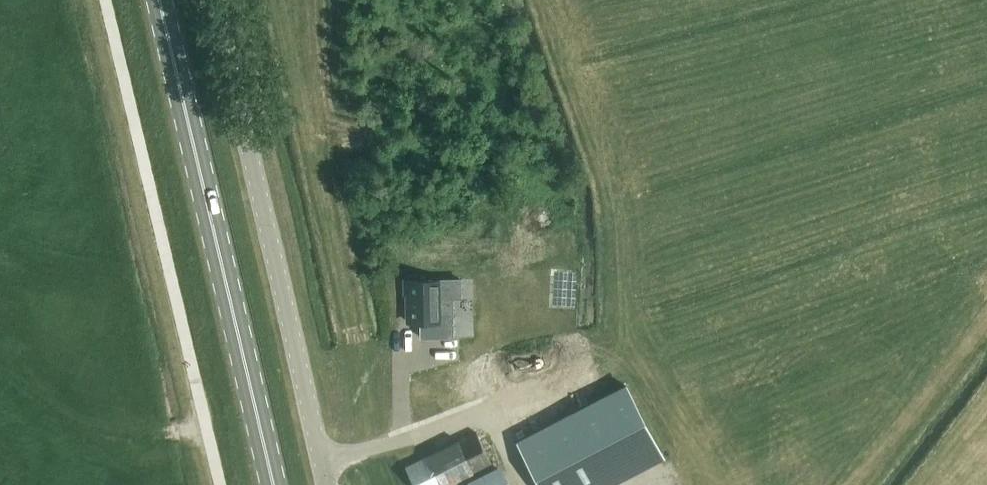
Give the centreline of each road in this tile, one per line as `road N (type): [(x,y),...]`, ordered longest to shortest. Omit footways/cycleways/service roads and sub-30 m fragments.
road 1 (primary): [(275,484),(159,0)]
road 2 (unclassified): [(328,484),(213,0)]

